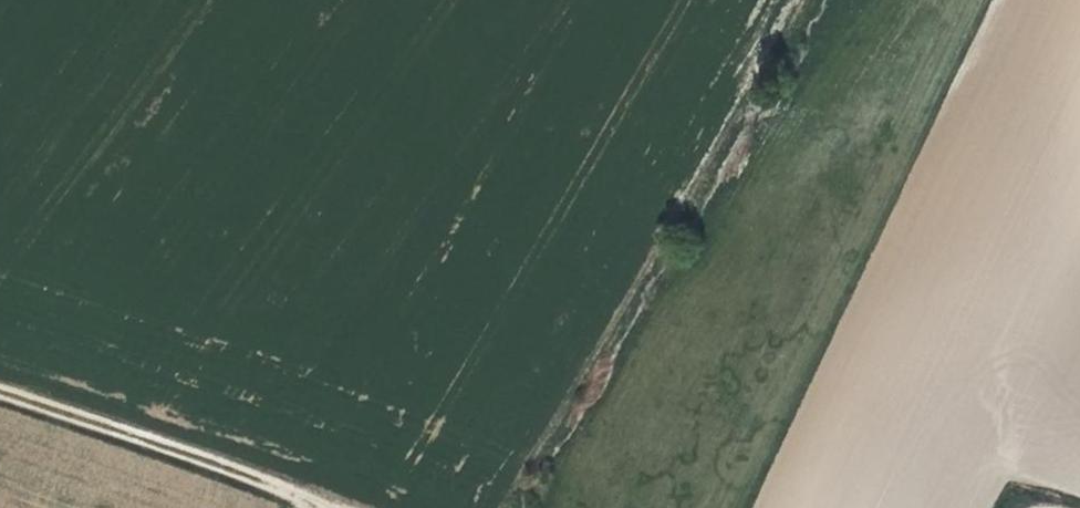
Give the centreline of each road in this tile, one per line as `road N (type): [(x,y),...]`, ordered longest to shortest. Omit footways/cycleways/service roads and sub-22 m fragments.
road 1 (track): [(335,507),(0,395)]

